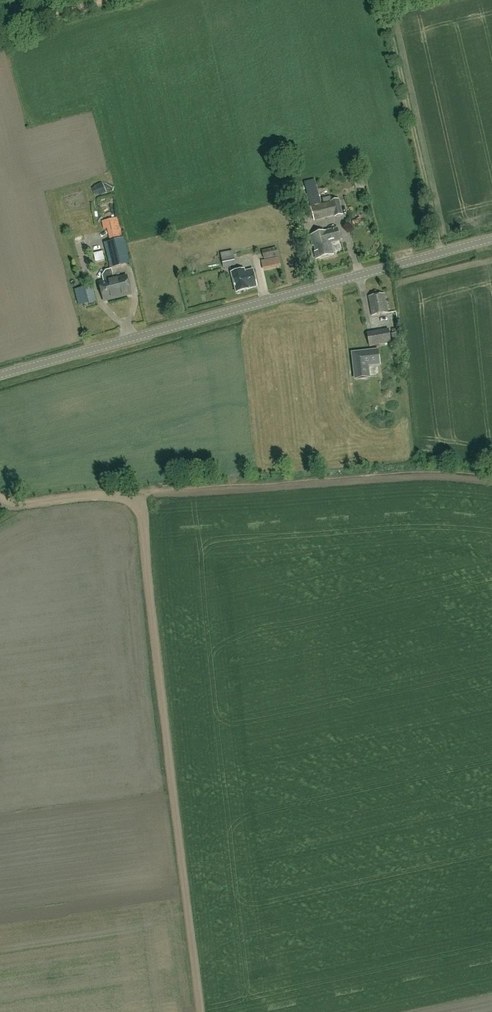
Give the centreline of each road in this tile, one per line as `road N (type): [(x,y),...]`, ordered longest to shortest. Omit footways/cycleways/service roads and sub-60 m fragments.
road 1 (tertiary): [(0,375),(491,239)]
road 2 (track): [(142,517),(201,1011)]
road 3 (track): [(0,500),(25,506),(125,496),(142,517)]

